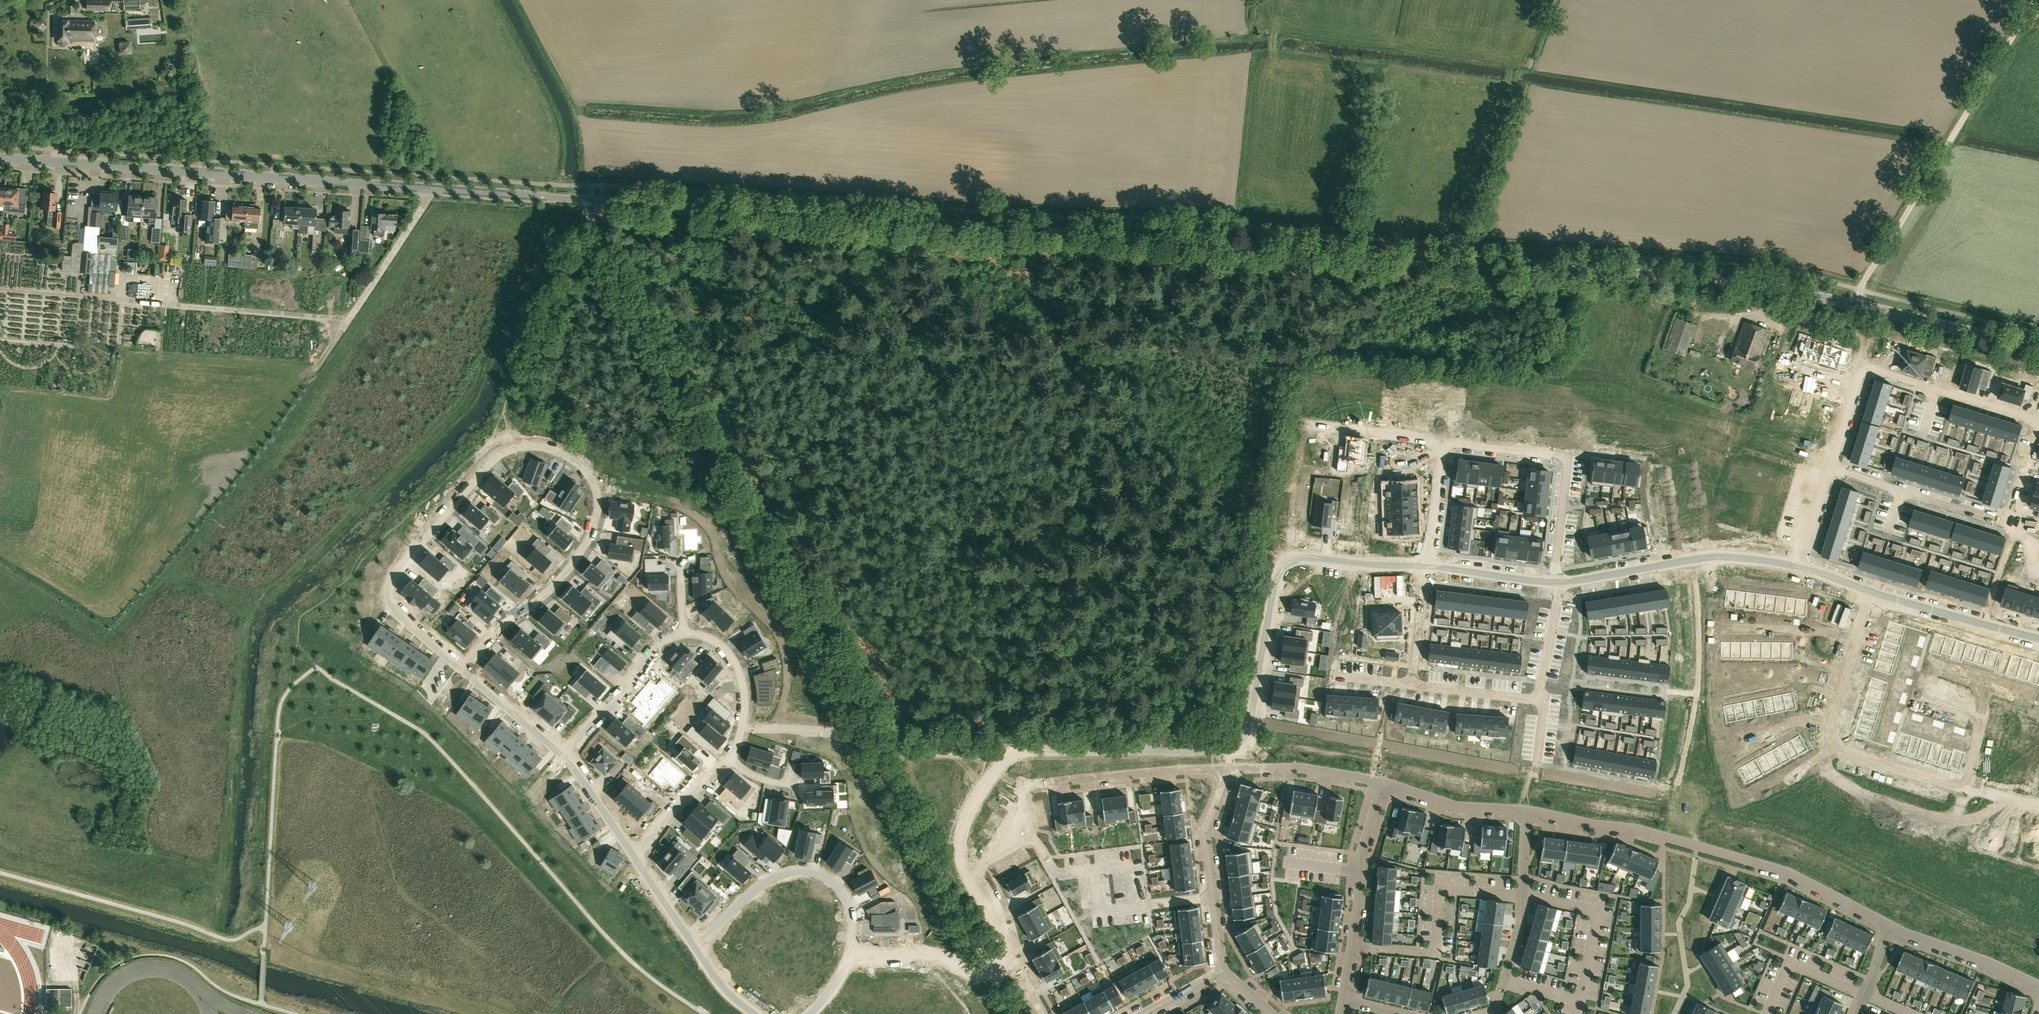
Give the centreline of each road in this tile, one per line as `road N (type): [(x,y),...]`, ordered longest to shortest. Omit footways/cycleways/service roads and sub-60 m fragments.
road 1 (tertiary): [(2038,348),(1740,281),(0,157)]
road 2 (track): [(1015,1013),(602,237),(590,200)]
road 3 (residential): [(464,671),(397,614),(392,577),(497,456),(523,446),(554,450),(594,484),(591,533),(559,581),(483,645)]
road 4 (residential): [(1526,810),(1636,829),(1787,872),(1887,924)]
road 5 (residential): [(1880,594),(1831,747),(2038,805)]
road 6 (residential): [(1232,768),(1251,727),(1279,569),(1298,560),(1427,565)]
road 7 (track): [(1856,305),(2036,0)]
road 8 (residential): [(1830,467),(2013,524),(2038,445)]
road 9 (residential): [(1032,837),(1022,801),(1032,785),(1232,768)]
road 10 (residential): [(1443,441),(1567,457),(1555,582)]
road 11 (residential): [(850,953),(849,904),(830,880),(805,869),(766,881),(696,949)]
road 12 (residential): [(1563,583),(1717,556),(1800,565)]
road 13 (residential): [(1045,1013),(978,866),(1032,837)]
road 14 (residential): [(1342,1000),(1360,855),(1387,785)]
road 15 (residential): [(1526,810),(1520,932),(1494,1008),(1482,1013)]
road 16 (residential): [(1856,383),(1862,372),(1875,369),(2038,421)]
road 17 (residential): [(684,634),(654,647),(566,758)]
road 18 (residential): [(1880,594),(2038,636)]
road 19 (residential): [(1887,924),(2038,985)]
road 20 (residential): [(1232,768),(1301,768),(1387,785)]
road 21 (residential): [(1387,785),(1457,806),(1526,810)]
road 22 (residential): [(638,862),(674,807),(729,760)]
road 23 (residential): [(1395,436),(1402,386),(1437,390),(1431,440)]
road 24 (residential): [(1212,897),(1206,832),(1232,768)]
road 25 (residential): [(566,758),(464,671)]
road 26 (residential): [(1427,565),(1555,582)]
road 27 (residential): [(743,727),(735,662),(716,640),(684,634)]
road 28 (residential): [(869,739),(743,727)]
road 29 (residential): [(638,862),(566,758)]
road 30 (residential): [(1412,684),(1536,701)]
road 31 (residential): [(1427,565),(1443,441)]
road 32 (residential): [(1563,583),(1536,701)]

